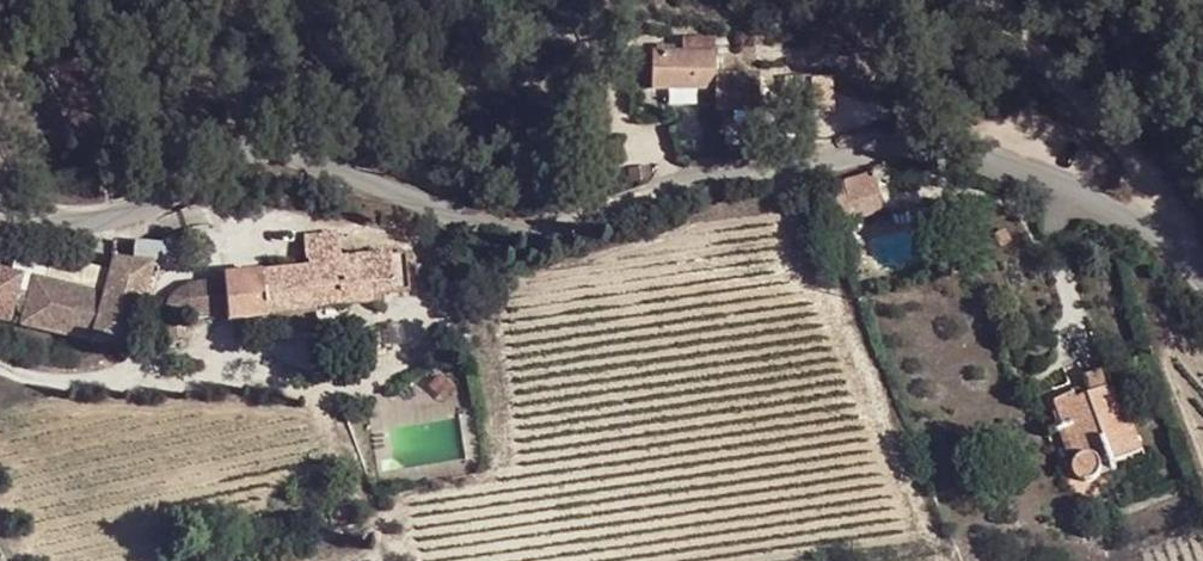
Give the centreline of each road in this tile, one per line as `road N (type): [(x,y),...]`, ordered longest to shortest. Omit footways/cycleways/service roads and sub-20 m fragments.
road 1 (unclassified): [(37,218),(141,212),(253,149),(275,146),(504,230),(539,234),(756,166),(887,144),(983,156),(1072,182),(1144,221),(1202,281)]

